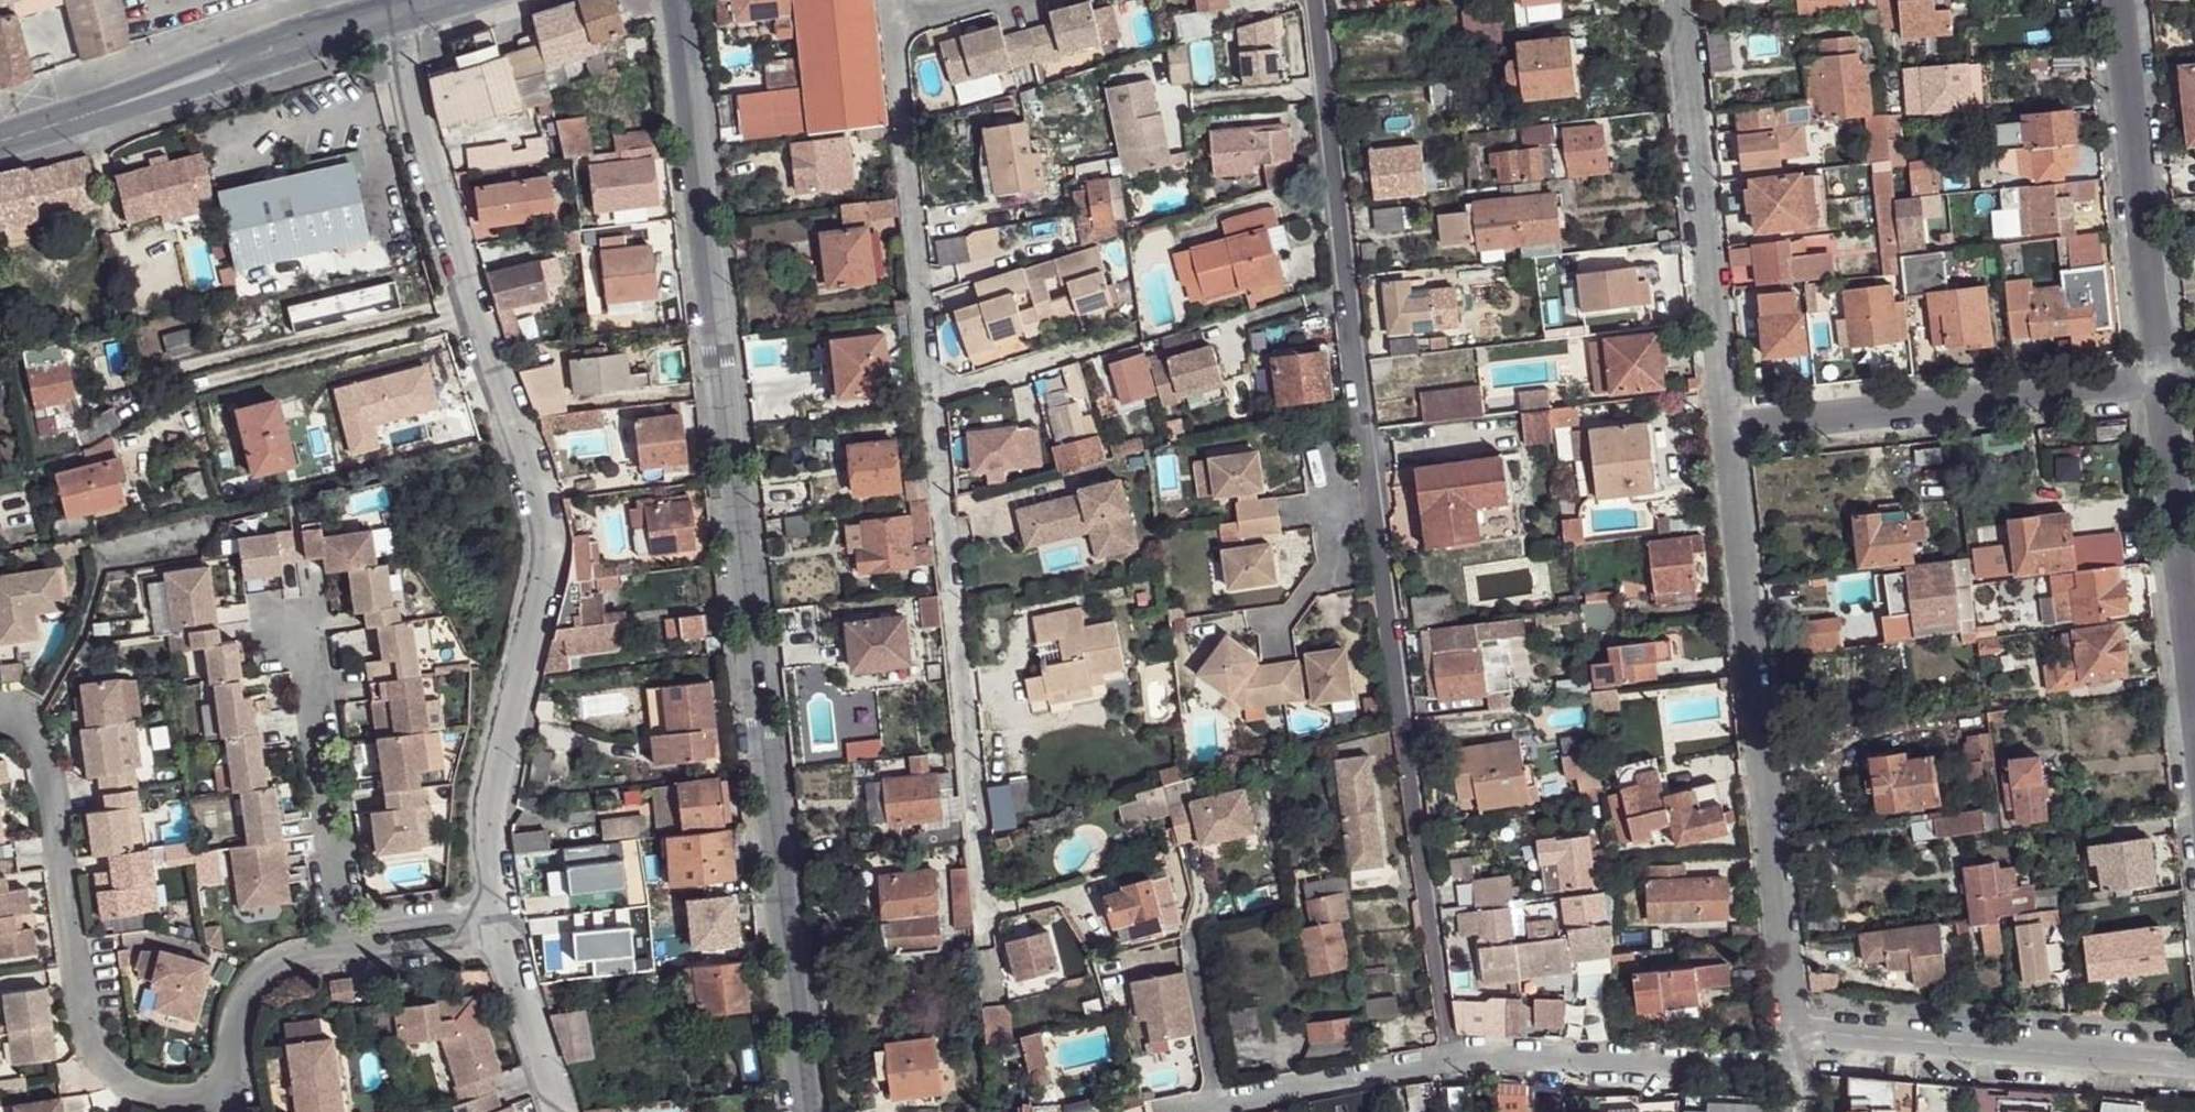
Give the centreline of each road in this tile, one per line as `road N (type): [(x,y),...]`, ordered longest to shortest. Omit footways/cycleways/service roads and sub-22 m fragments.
road 1 (tertiary): [(805,1111),(675,0)]
road 2 (residential): [(1454,1055),(1374,497),(1319,0)]
road 3 (residential): [(490,908),(484,812),(549,554),(391,18)]
road 4 (residential): [(889,0),(981,833)]
road 5 (residential): [(1728,423),(1791,1061)]
road 6 (residential): [(0,709),(34,722),(46,747),(77,1013),(91,1049),(111,1078),(148,1095),(233,1094)]
road 7 (residential): [(2166,379),(1728,423)]
road 8 (residential): [(1678,0),(1728,423)]
road 9 (secondary): [(391,18),(0,144)]
road 10 (residential): [(2194,1053),(1791,1061)]
road 11 (residential): [(2119,0),(2166,379)]
road 12 (residential): [(1791,1061),(1454,1055)]
road 13 (residential): [(341,937),(290,613)]
road 14 (residential): [(2166,379),(2194,698)]
road 15 (residential): [(1454,1055),(1168,1111)]
road 16 (residential): [(559,1111),(490,908)]
road 17 (residential): [(233,1094),(235,1040),(261,978),(294,953),(341,937)]
road 18 (residential): [(341,937),(490,908)]

